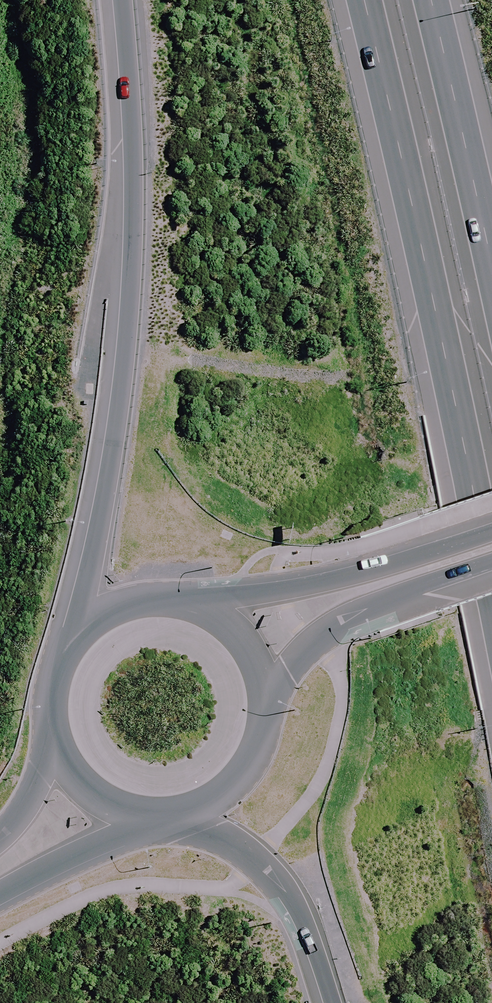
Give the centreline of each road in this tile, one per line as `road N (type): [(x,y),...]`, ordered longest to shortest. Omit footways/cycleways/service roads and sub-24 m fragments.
road 1 (motorway): [(84,625),(130,275),(132,118),(122,0)]
road 2 (motorway): [(491,561),(374,0)]
road 3 (primary): [(175,598),(282,581),(491,520)]
road 4 (motorway): [(431,0),(491,267)]
road 5 (primary): [(491,559),(359,611),(315,640),(268,690)]
road 6 (motorway): [(328,1002),(281,883),(183,816)]
road 7 (secondary): [(148,818),(0,892)]
road 8 (primary): [(268,690),(259,755),(214,804),(183,816)]
road 9 (primary): [(175,598),(237,629),(268,690)]
road 10 (primary): [(54,745),(50,680),(84,625)]
road 11 (primary): [(148,818),(90,795),(54,745)]

